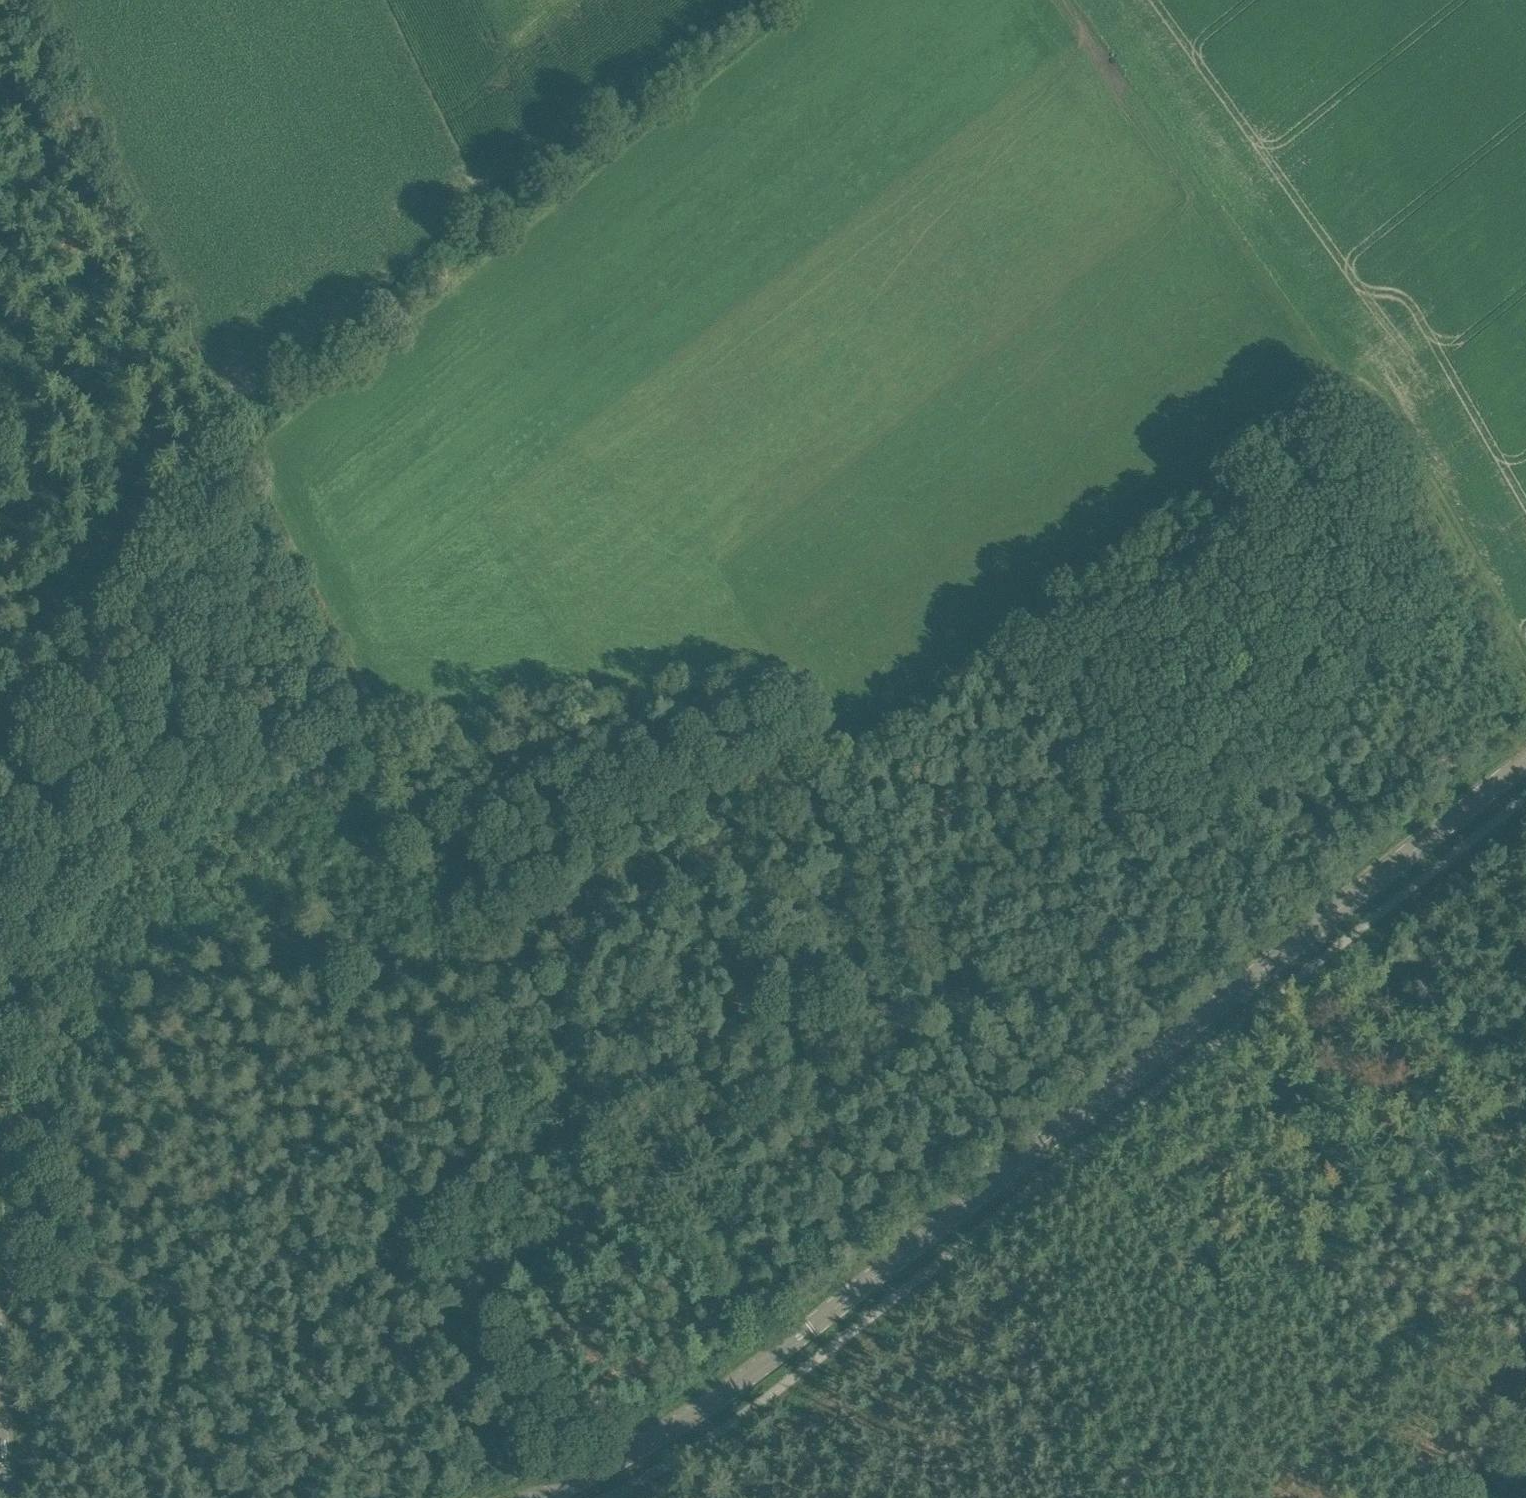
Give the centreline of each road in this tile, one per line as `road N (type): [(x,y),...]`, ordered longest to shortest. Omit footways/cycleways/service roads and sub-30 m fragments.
road 1 (tertiary): [(538,1497),(642,1449),(712,1404),(1525,757)]
road 2 (track): [(0,839),(262,423),(588,144)]

